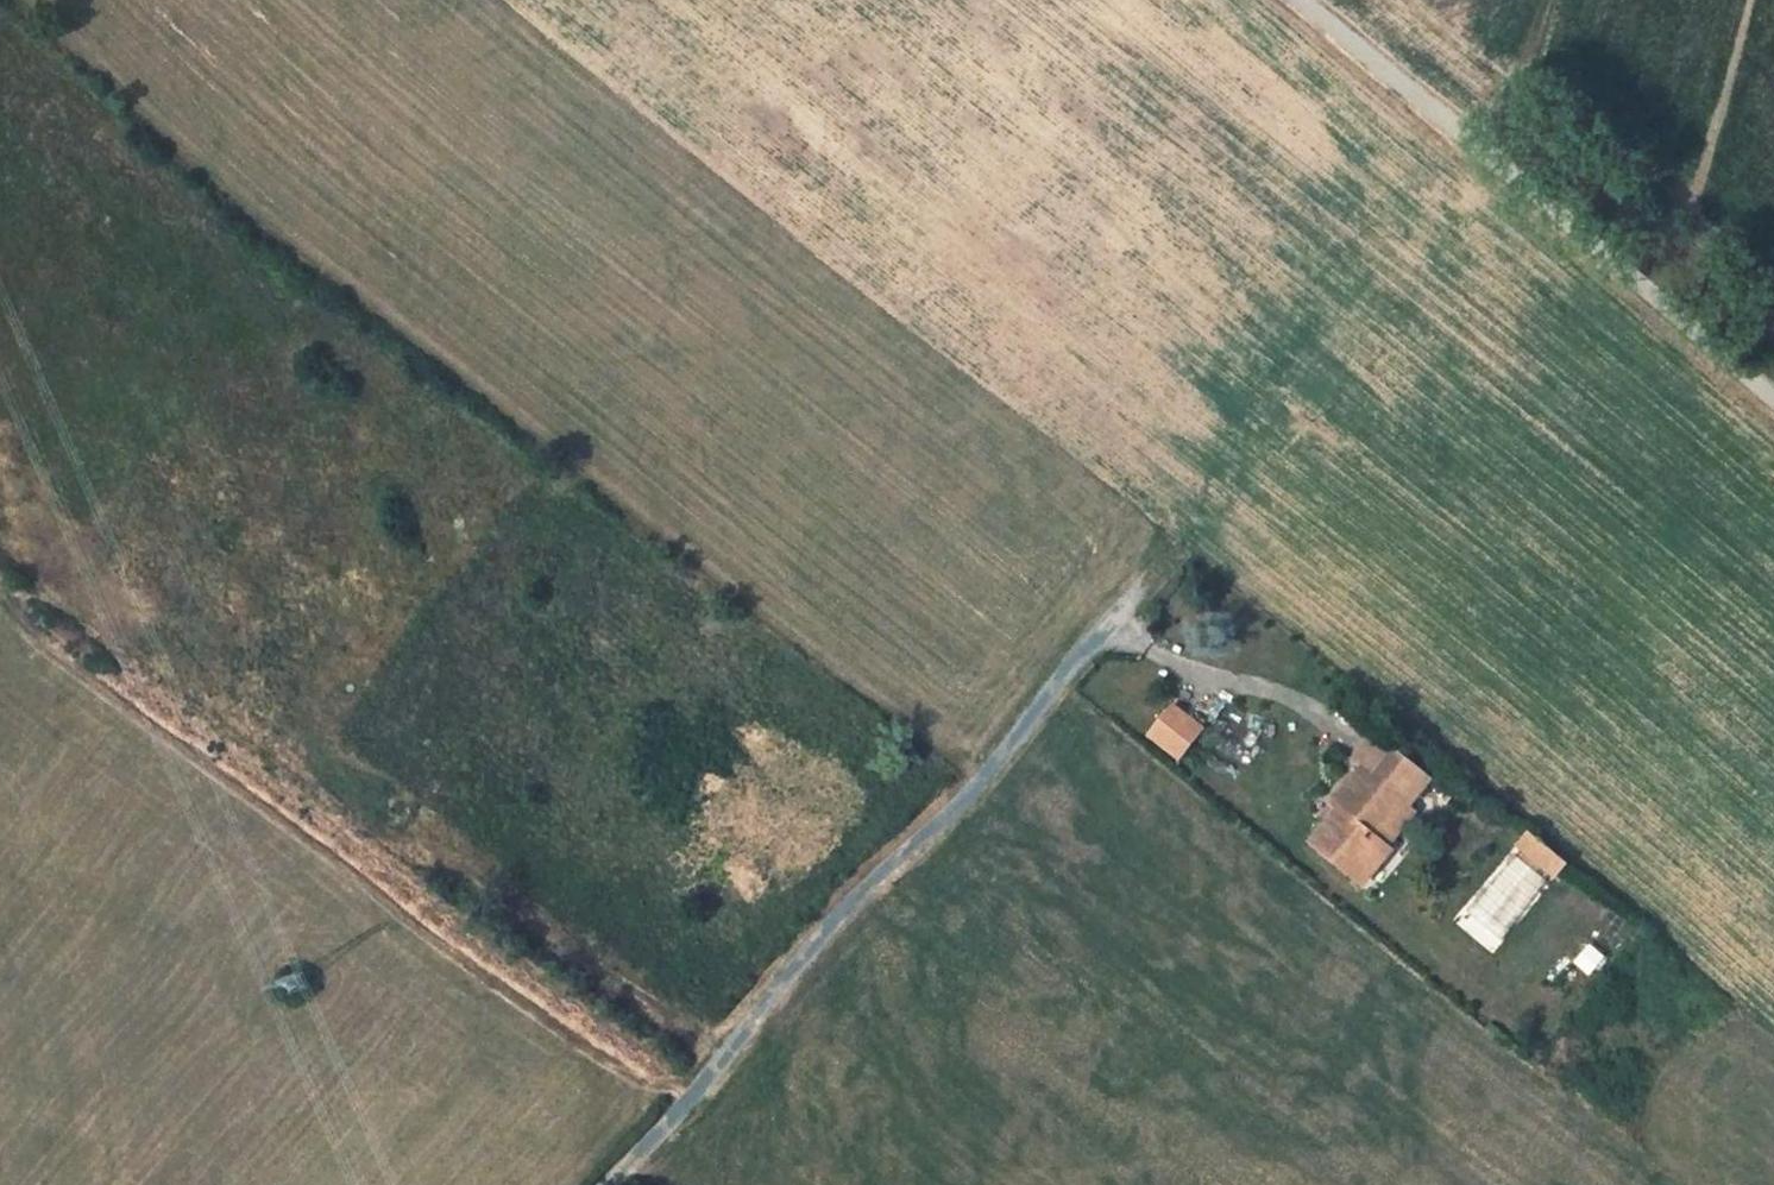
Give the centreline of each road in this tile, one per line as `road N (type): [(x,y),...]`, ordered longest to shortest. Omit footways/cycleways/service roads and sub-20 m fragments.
road 1 (unclassified): [(1126,602),(970,794),(865,893),(613,1184)]
road 2 (residential): [(1773,399),(1502,164)]

